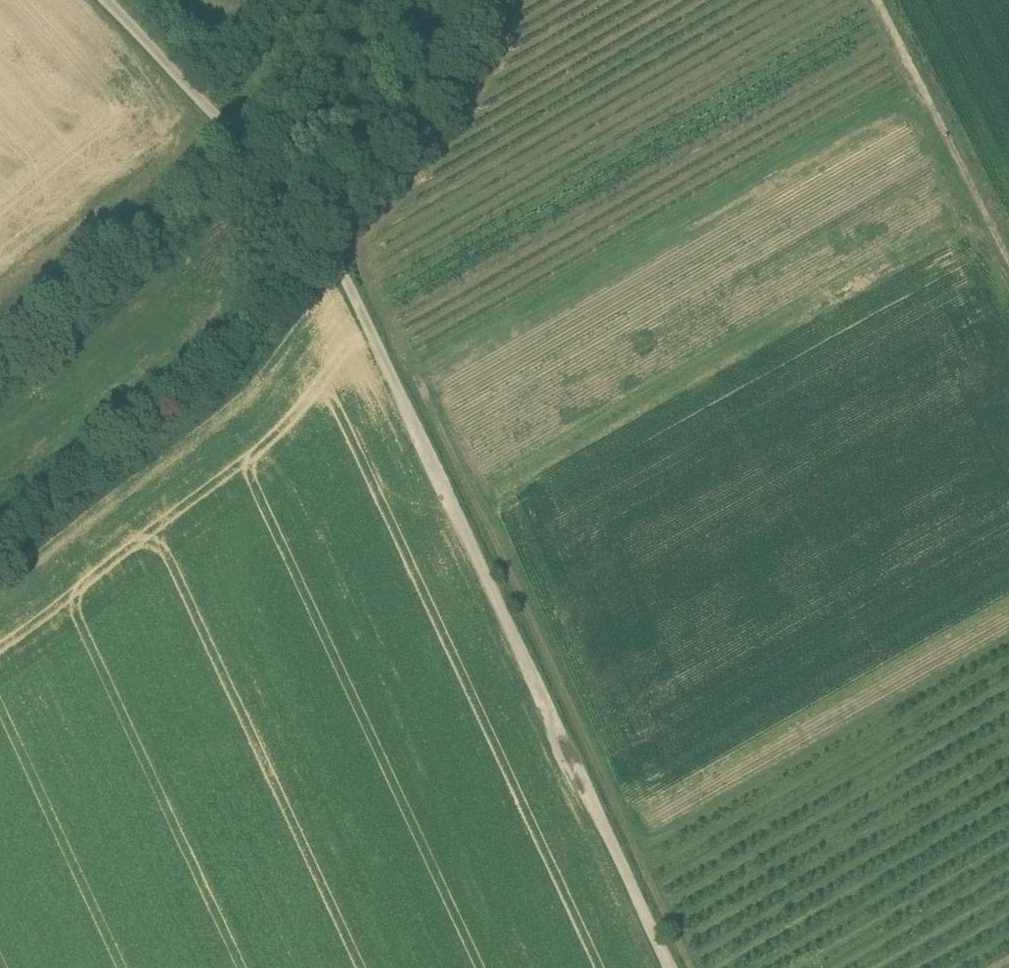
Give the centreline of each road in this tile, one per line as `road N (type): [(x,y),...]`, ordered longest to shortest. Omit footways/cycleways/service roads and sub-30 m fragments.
road 1 (unclassified): [(673,967),(331,248),(110,0)]
road 2 (track): [(1008,259),(875,0)]

